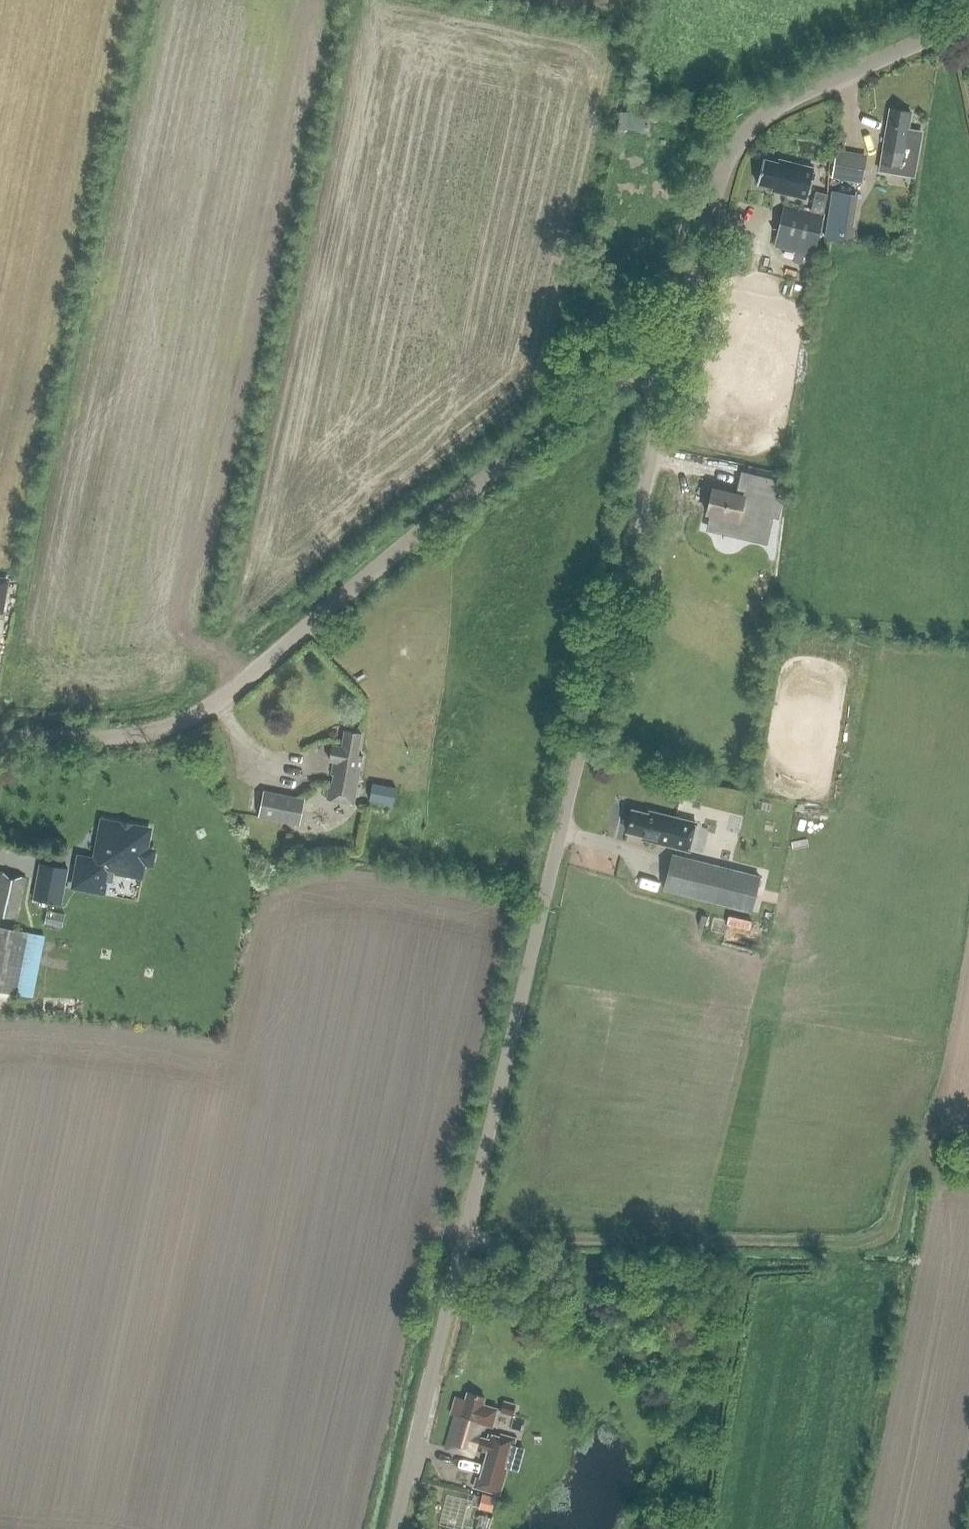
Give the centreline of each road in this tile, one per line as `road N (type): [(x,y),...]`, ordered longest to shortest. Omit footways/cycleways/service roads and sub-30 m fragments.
road 1 (unclassified): [(387,1528),(655,376)]
road 2 (unclassified): [(0,739),(129,741),(211,714),(515,459),(624,381),(655,376)]
road 3 (unclassified): [(655,376),(743,134),(968,27)]

